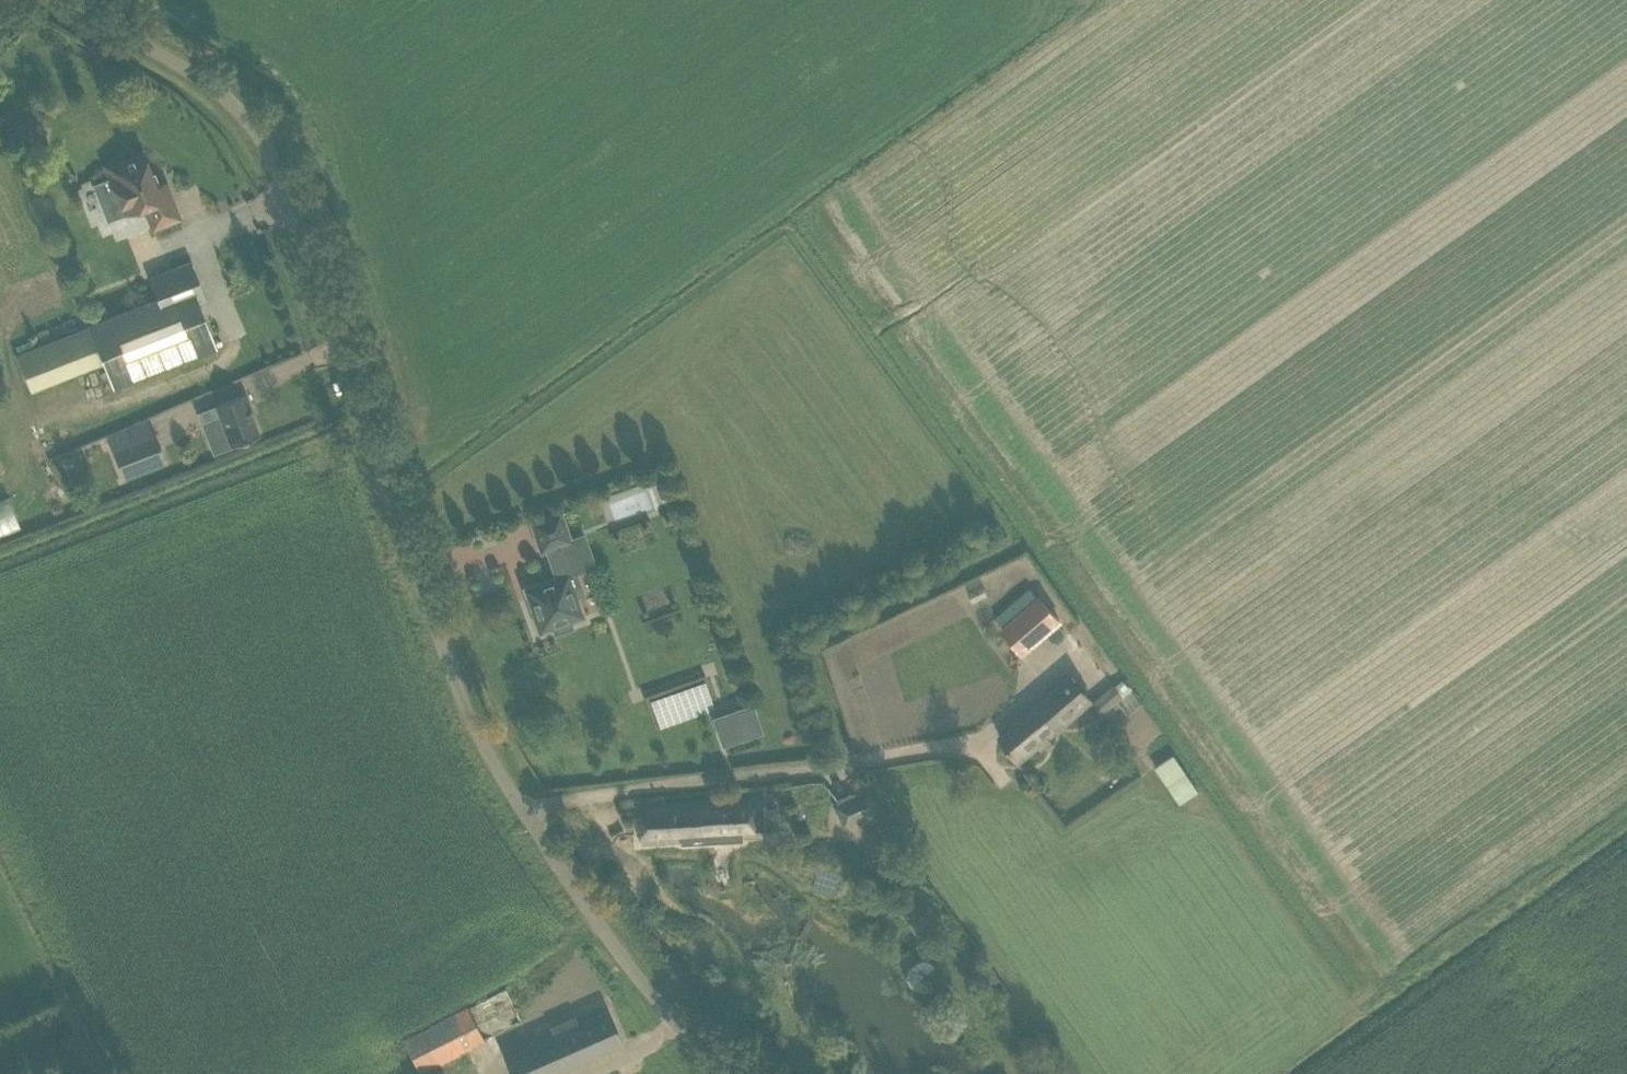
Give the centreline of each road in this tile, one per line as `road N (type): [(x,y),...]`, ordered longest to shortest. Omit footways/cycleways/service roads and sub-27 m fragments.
road 1 (unclassified): [(727,1073),(614,946),(486,751),(460,696),(265,145),(224,95),(63,0)]

